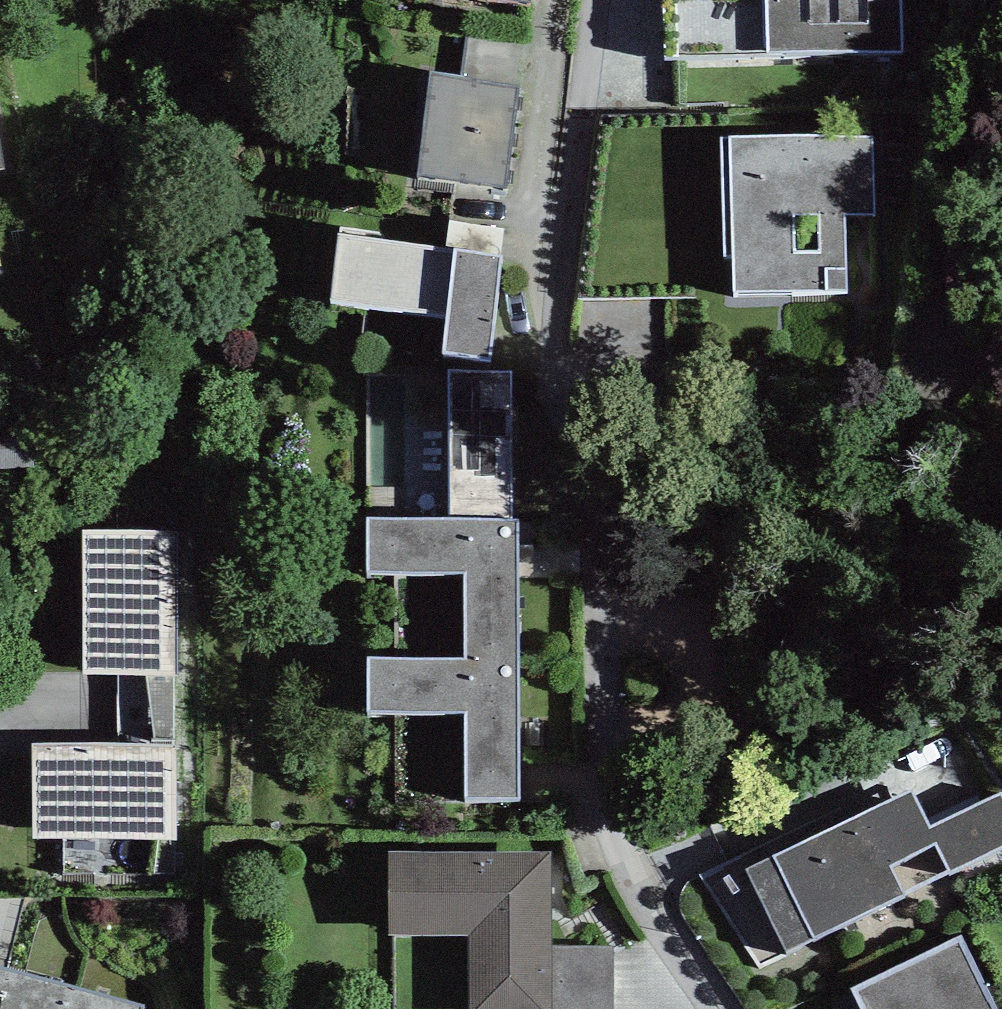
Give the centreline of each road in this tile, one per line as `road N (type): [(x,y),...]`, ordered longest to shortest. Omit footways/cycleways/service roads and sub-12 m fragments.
road 1 (residential): [(563,0),(550,116),(550,324),(556,373),(594,492),(611,805),(633,871),(723,1008)]

